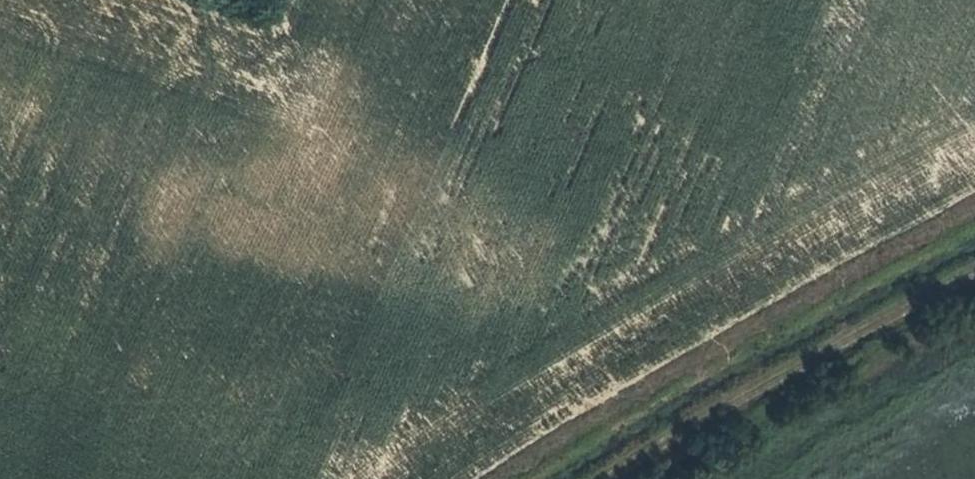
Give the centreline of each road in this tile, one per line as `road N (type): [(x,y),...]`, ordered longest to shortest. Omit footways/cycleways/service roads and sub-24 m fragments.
road 1 (track): [(974,283),(619,478)]

